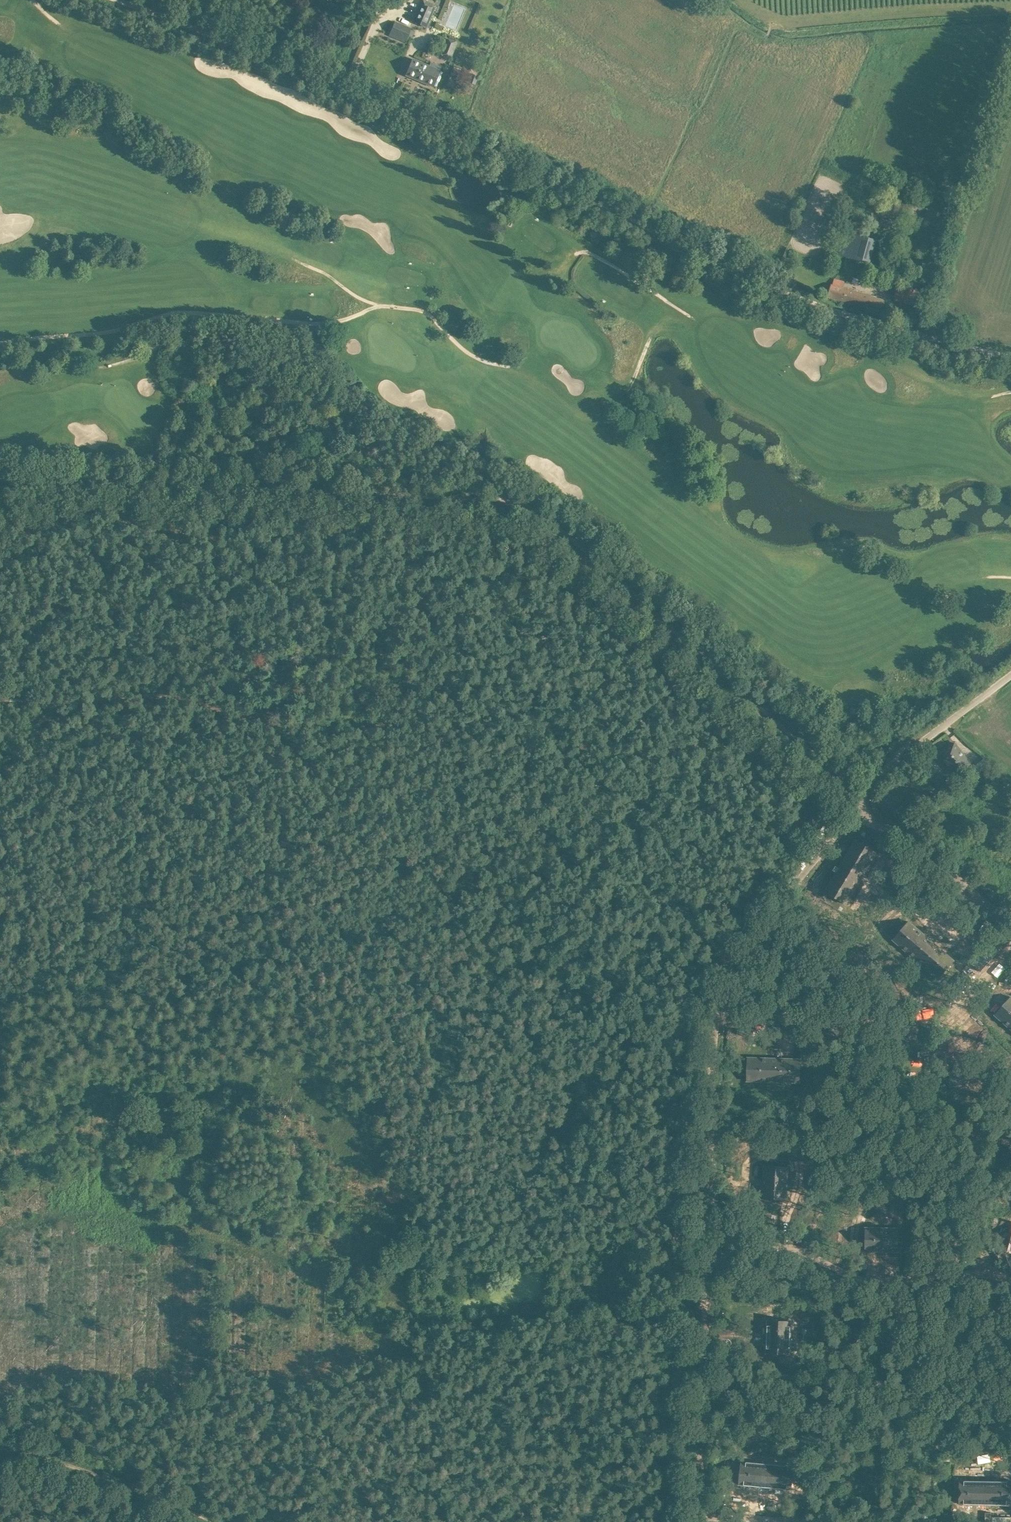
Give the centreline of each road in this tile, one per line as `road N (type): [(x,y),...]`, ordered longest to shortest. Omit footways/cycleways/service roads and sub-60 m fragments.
road 1 (track): [(863,794),(555,525),(515,504),(0,479)]
road 2 (track): [(825,308),(286,61),(119,0)]
road 3 (unclassified): [(1010,927),(907,837),(862,817),(871,781),(1010,676)]
road 4 (track): [(204,1521),(101,1472),(0,1450)]
road 5 (unclassified): [(1010,358),(825,308)]

